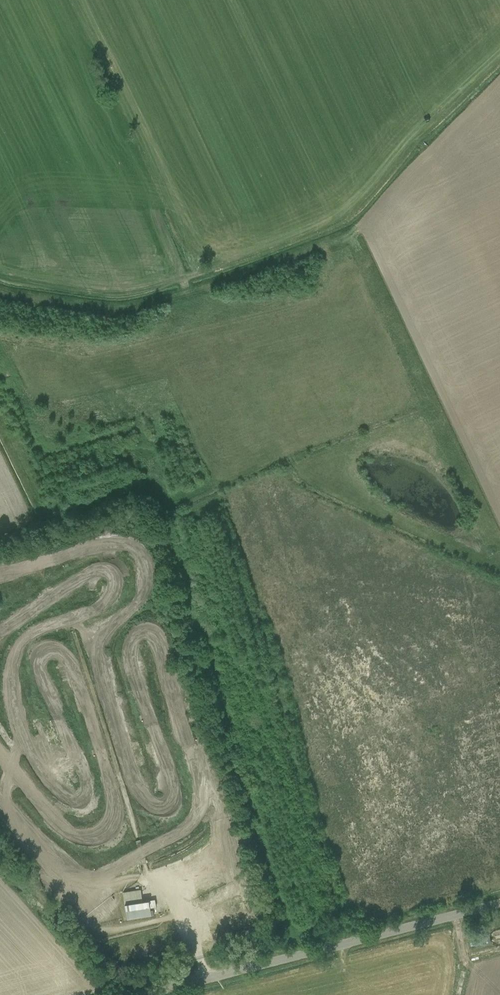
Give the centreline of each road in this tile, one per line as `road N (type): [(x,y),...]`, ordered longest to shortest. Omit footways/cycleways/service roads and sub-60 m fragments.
road 1 (unclassified): [(142,994),(499,904)]

